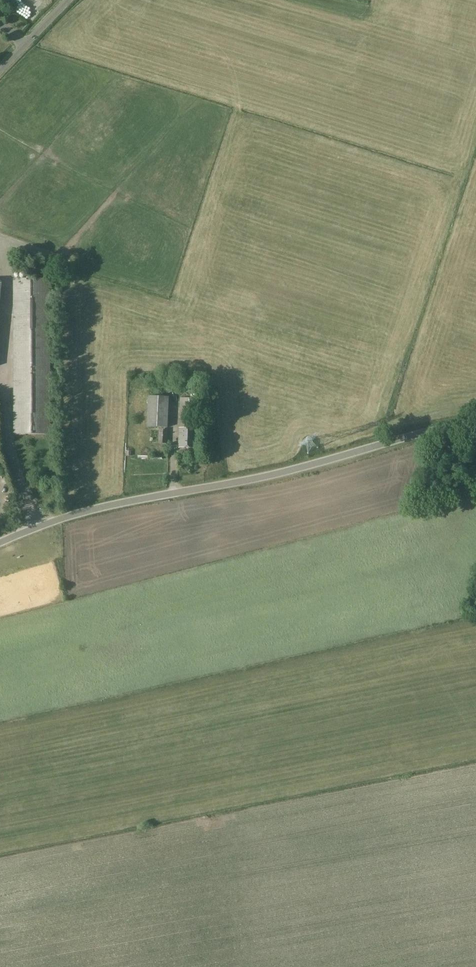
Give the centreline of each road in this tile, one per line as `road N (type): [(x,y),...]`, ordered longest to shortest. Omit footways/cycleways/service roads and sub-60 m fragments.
road 1 (unclassified): [(0,543),(90,510),(475,425)]

